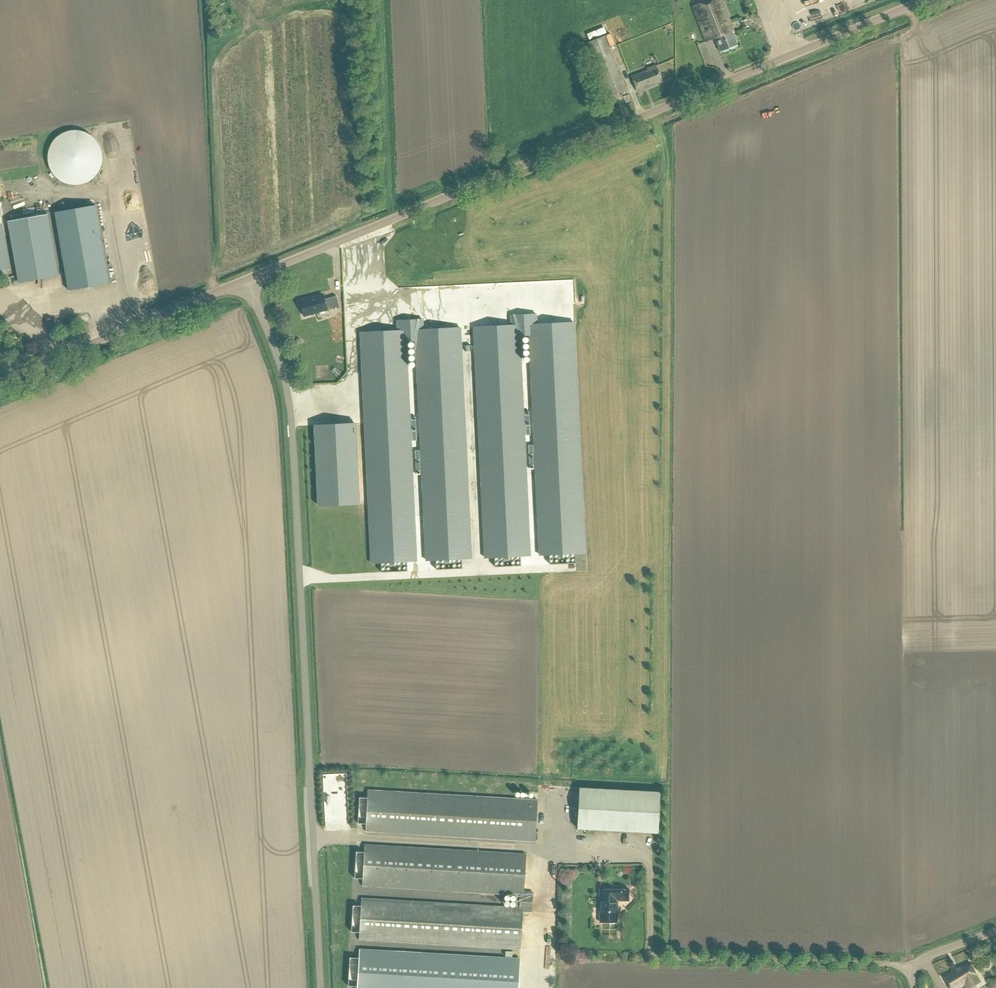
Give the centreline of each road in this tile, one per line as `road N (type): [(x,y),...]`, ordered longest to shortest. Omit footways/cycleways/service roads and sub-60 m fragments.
road 1 (unclassified): [(246,281),(927,0)]
road 2 (unclassified): [(321,987),(290,407),(246,281)]
road 3 (unclassified): [(0,381),(246,281)]

